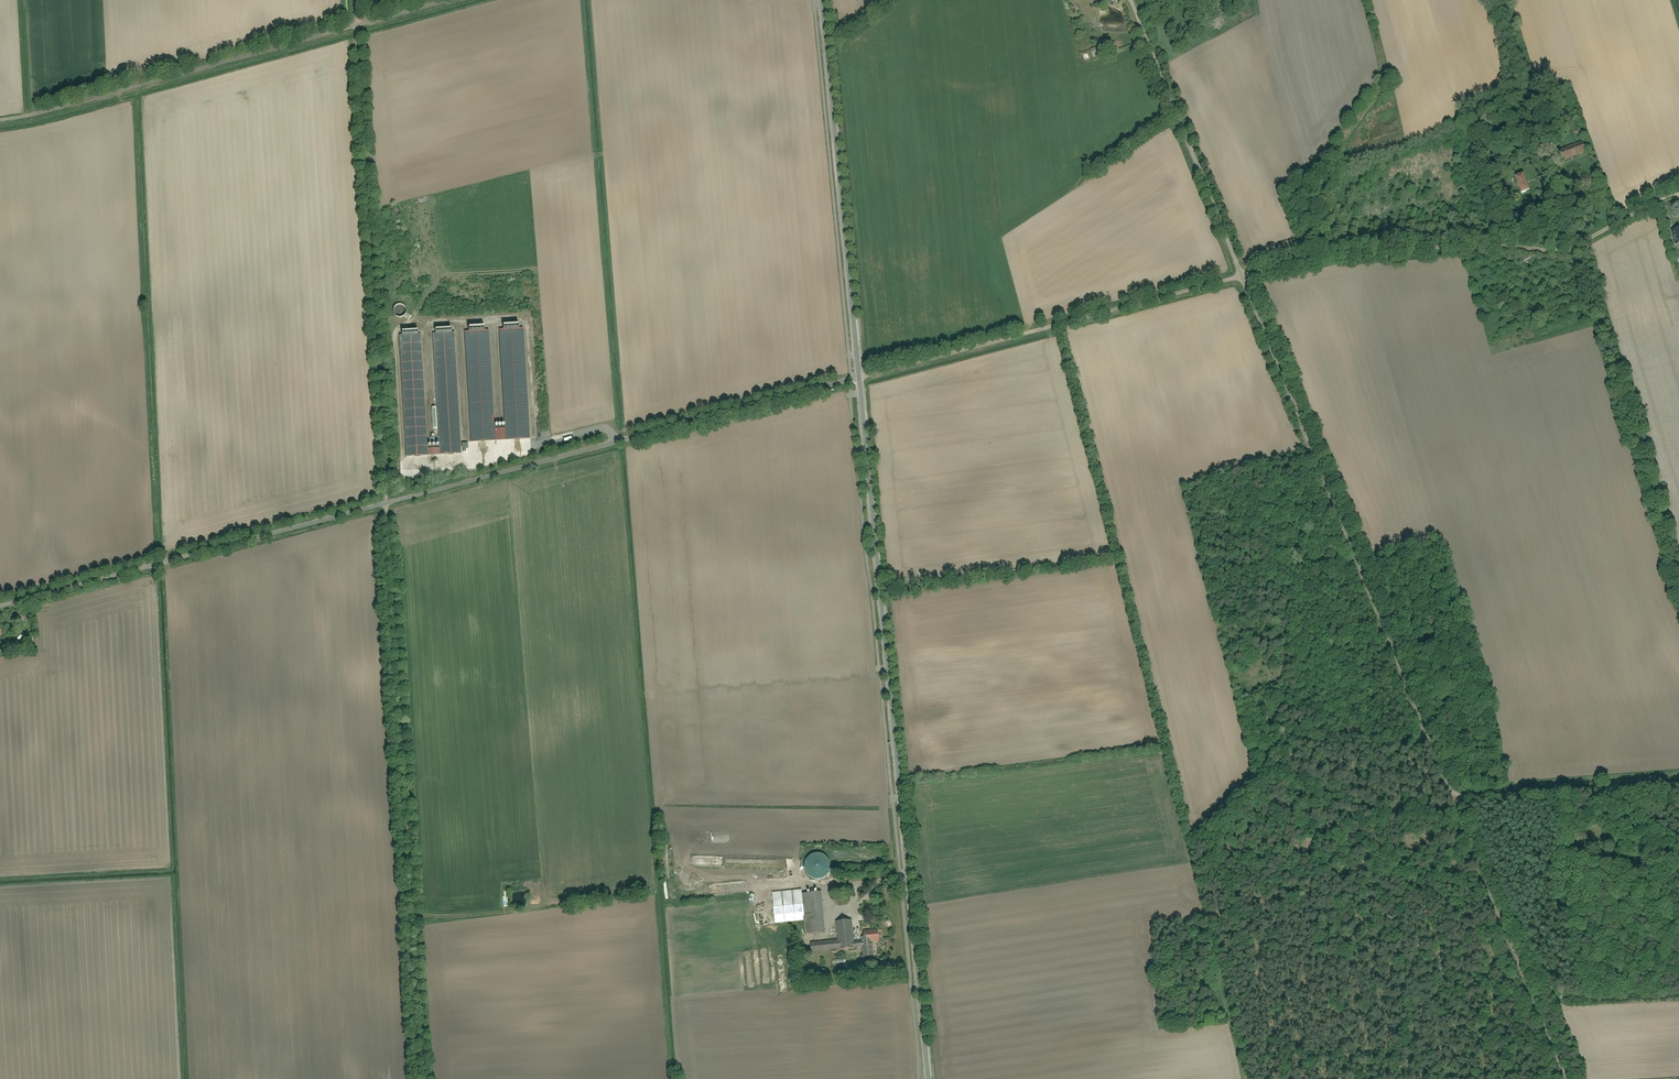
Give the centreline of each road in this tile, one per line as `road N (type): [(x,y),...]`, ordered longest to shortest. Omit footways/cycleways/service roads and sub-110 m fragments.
road 1 (unclassified): [(0,606),(860,377)]
road 2 (unclassified): [(1130,0),(1449,795)]
road 3 (track): [(1678,192),(1574,249),(1393,248),(1243,274),(860,377)]
road 4 (tertiary): [(860,377),(929,1078)]
road 5 (track): [(424,1078),(386,504)]
road 6 (track): [(355,23),(386,504)]
road 7 (track): [(441,0),(0,120)]
road 8 (tertiary): [(821,0),(860,377)]
road 9 (unclassified): [(1449,795),(1565,1078)]
road 10 (unclassified): [(1678,782),(1449,795)]

